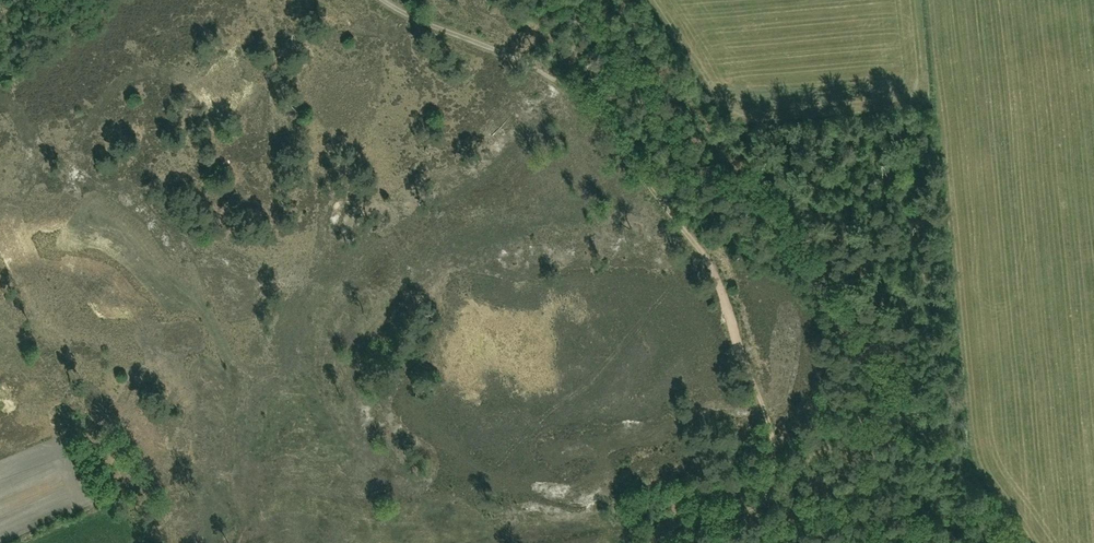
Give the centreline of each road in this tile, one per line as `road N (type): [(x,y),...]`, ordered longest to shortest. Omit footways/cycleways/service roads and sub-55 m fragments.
road 1 (track): [(660,542),(690,525),(766,520),(772,443),(717,278),(583,98),(532,66),(382,0)]

